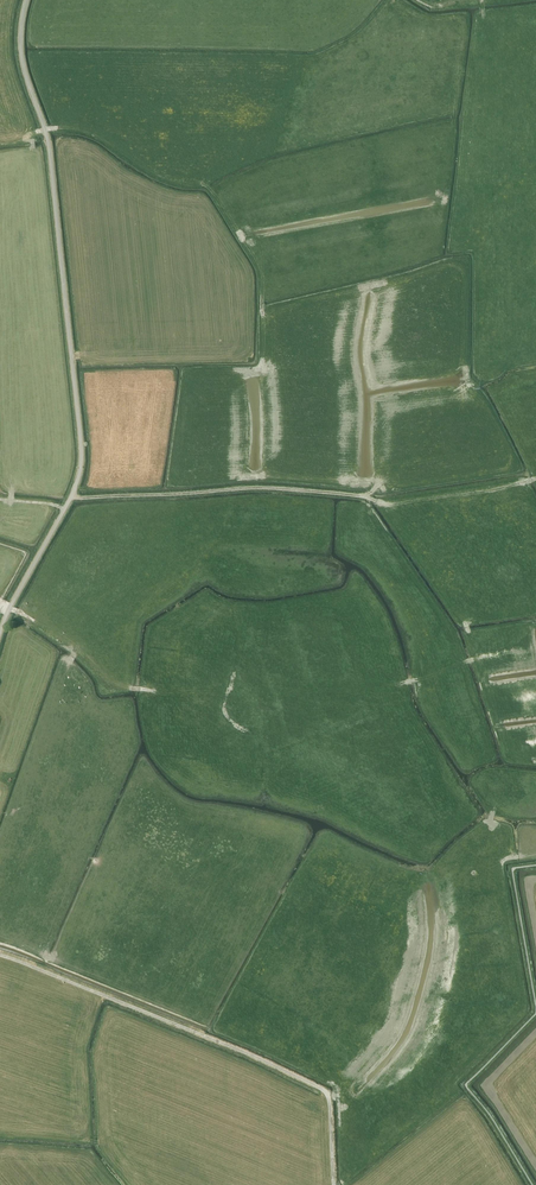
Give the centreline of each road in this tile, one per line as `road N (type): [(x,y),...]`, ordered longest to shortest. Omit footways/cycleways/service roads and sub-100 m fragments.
road 1 (unclassified): [(0,637),(83,457),(49,144),(23,63),(27,0)]

